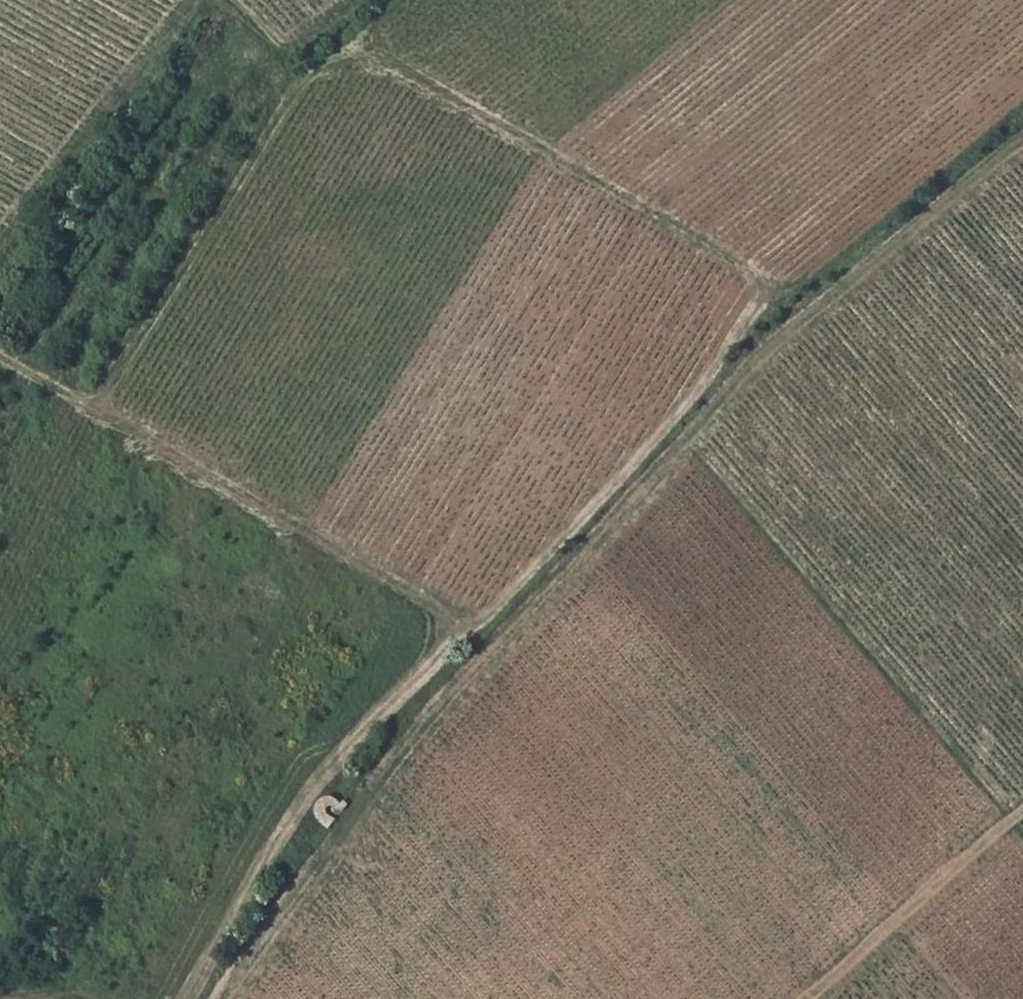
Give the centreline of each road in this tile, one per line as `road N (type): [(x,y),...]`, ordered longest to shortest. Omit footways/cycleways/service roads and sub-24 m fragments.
road 1 (track): [(0,359),(463,606),(765,282),(349,42)]
road 2 (track): [(219,998),(523,624),(822,314),(1022,144)]
road 3 (track): [(1022,808),(814,998)]

